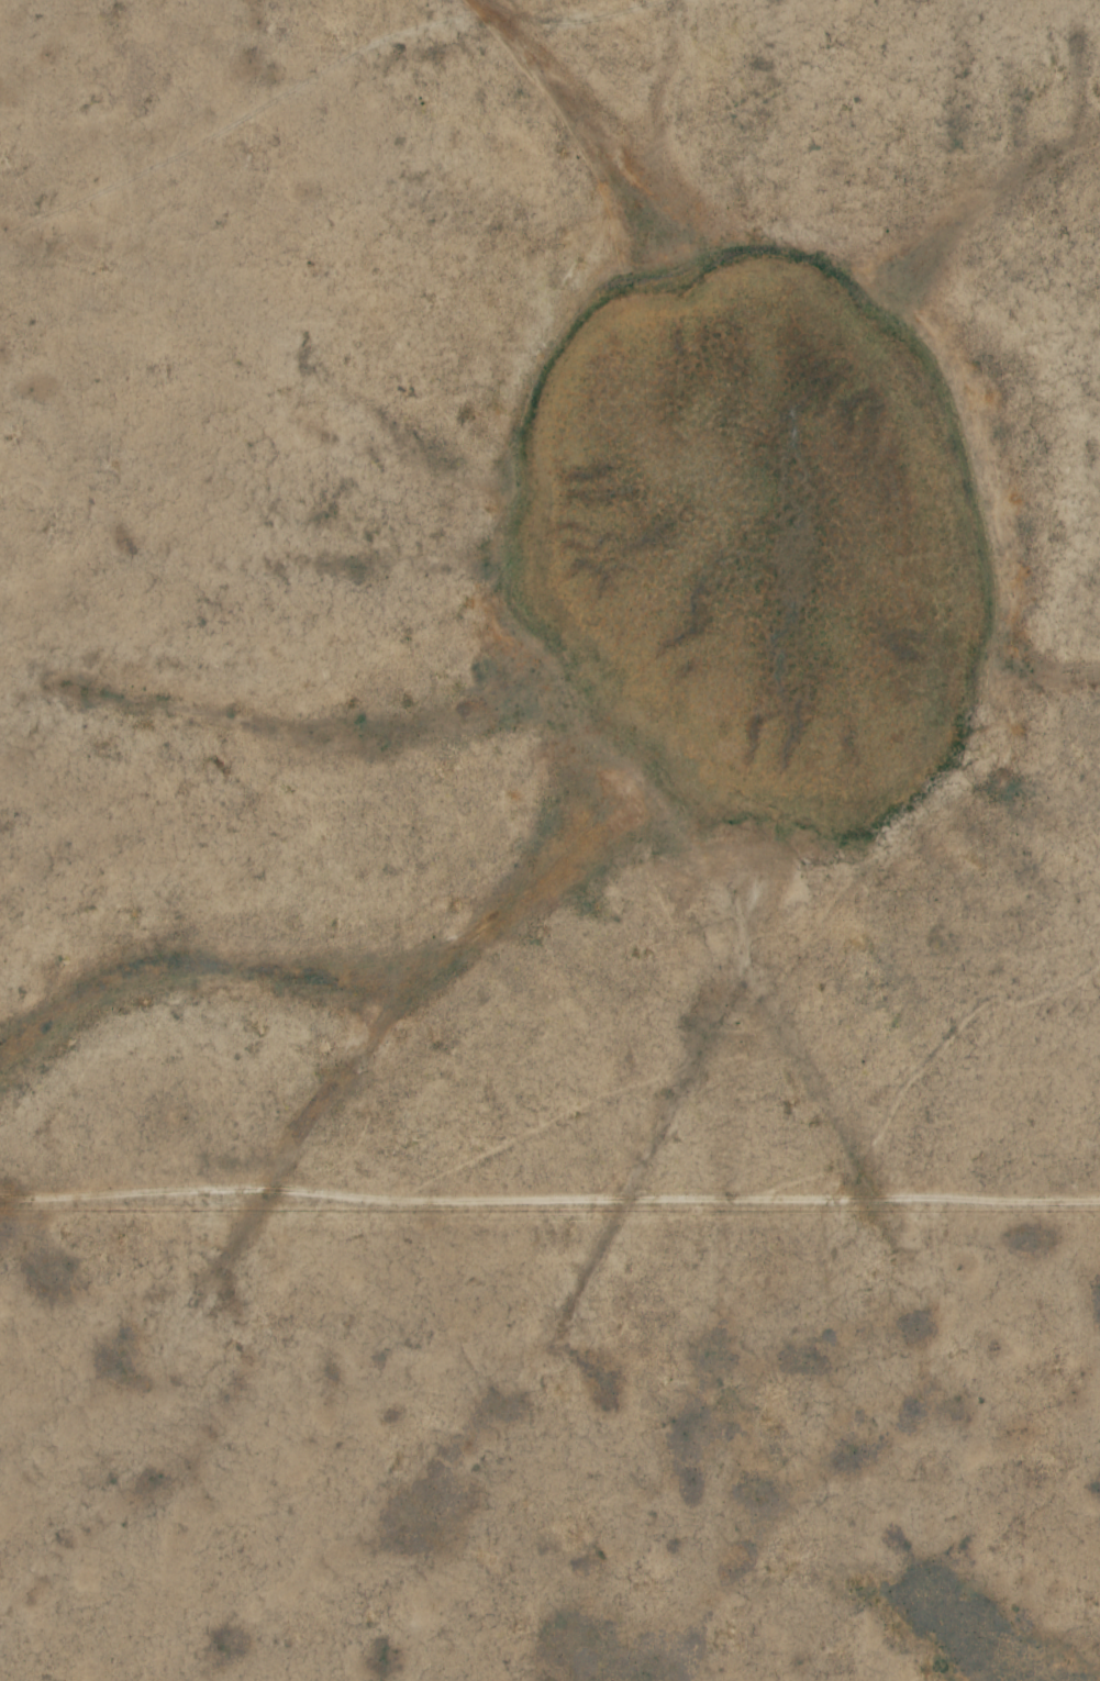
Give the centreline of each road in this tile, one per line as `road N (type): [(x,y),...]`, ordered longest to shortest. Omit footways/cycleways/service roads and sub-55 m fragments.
road 1 (residential): [(0,1153),(1099,1140)]

